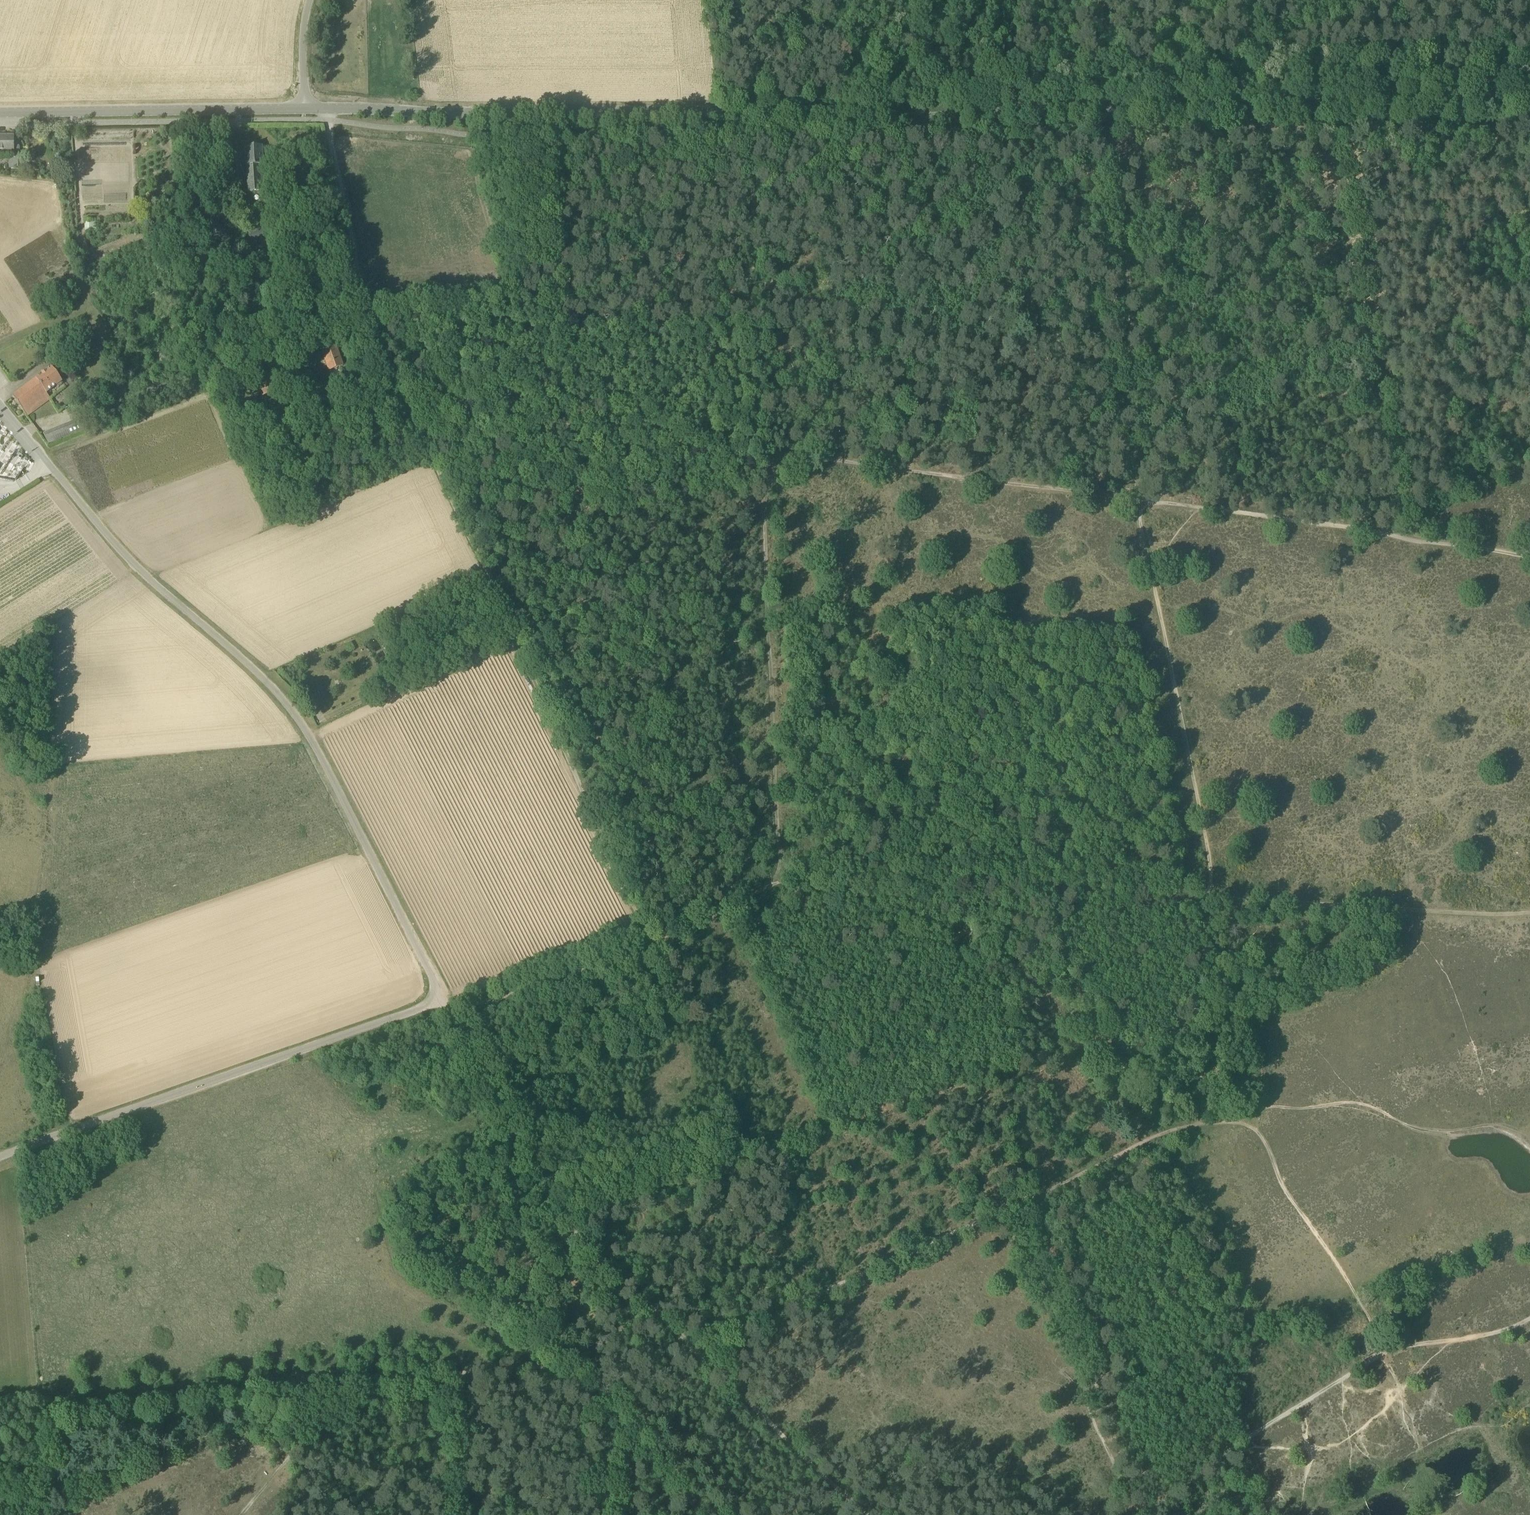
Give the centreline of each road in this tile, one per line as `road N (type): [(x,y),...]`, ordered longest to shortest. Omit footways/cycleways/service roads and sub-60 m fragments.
road 1 (track): [(1138,495),(761,449),(778,892),(1204,894)]
road 2 (unclassified): [(303,105),(1529,94)]
road 3 (track): [(327,119),(366,302),(646,936)]
road 4 (unclassified): [(446,1004),(314,742),(271,684),(153,581),(0,403)]
road 5 (track): [(673,1328),(336,1391),(41,1418),(46,1450),(35,1476),(0,1483)]
road 6 (unclassified): [(0,1161),(446,1004)]
road 7 (track): [(1214,893),(1138,495)]
road 8 (track): [(446,1004),(547,1197),(673,1328)]
road 9 (track): [(1138,495),(1103,100)]
road 10 (track): [(1529,551),(1138,495)]
road 11 (track): [(1019,1192),(688,1342)]
road 12 (unclassified): [(0,110),(303,105)]
road 13 (track): [(1131,1514),(1227,1464),(1374,1360)]
road 14 (track): [(868,1514),(688,1342)]
road 15 (unclassified): [(446,1004),(459,1010),(646,936)]
road 16 (track): [(1019,1192),(1211,1102)]
road 17 (track): [(1211,1102),(1204,894)]
road 18 (track): [(1374,1360),(1505,1331),(1529,1315)]

